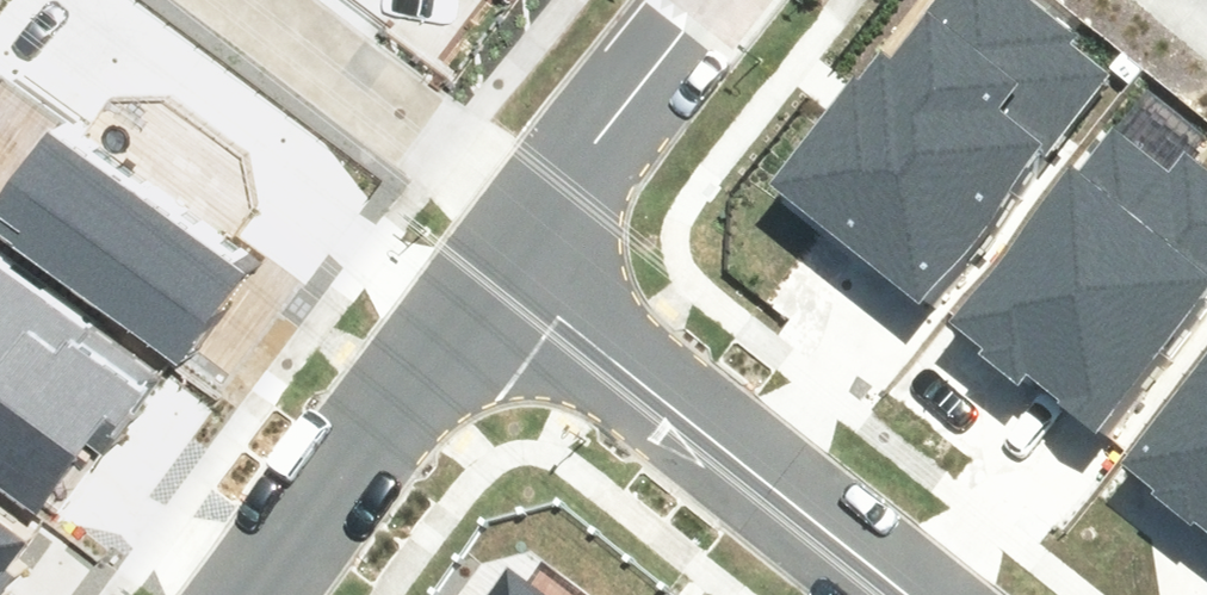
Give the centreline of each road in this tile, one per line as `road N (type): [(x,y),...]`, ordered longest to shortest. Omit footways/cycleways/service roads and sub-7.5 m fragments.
road 1 (residential): [(913,594),(623,368),(500,286)]
road 2 (residential): [(255,594),(500,286)]
road 3 (residential): [(240,0),(544,224)]
road 4 (residential): [(544,224),(720,0)]

